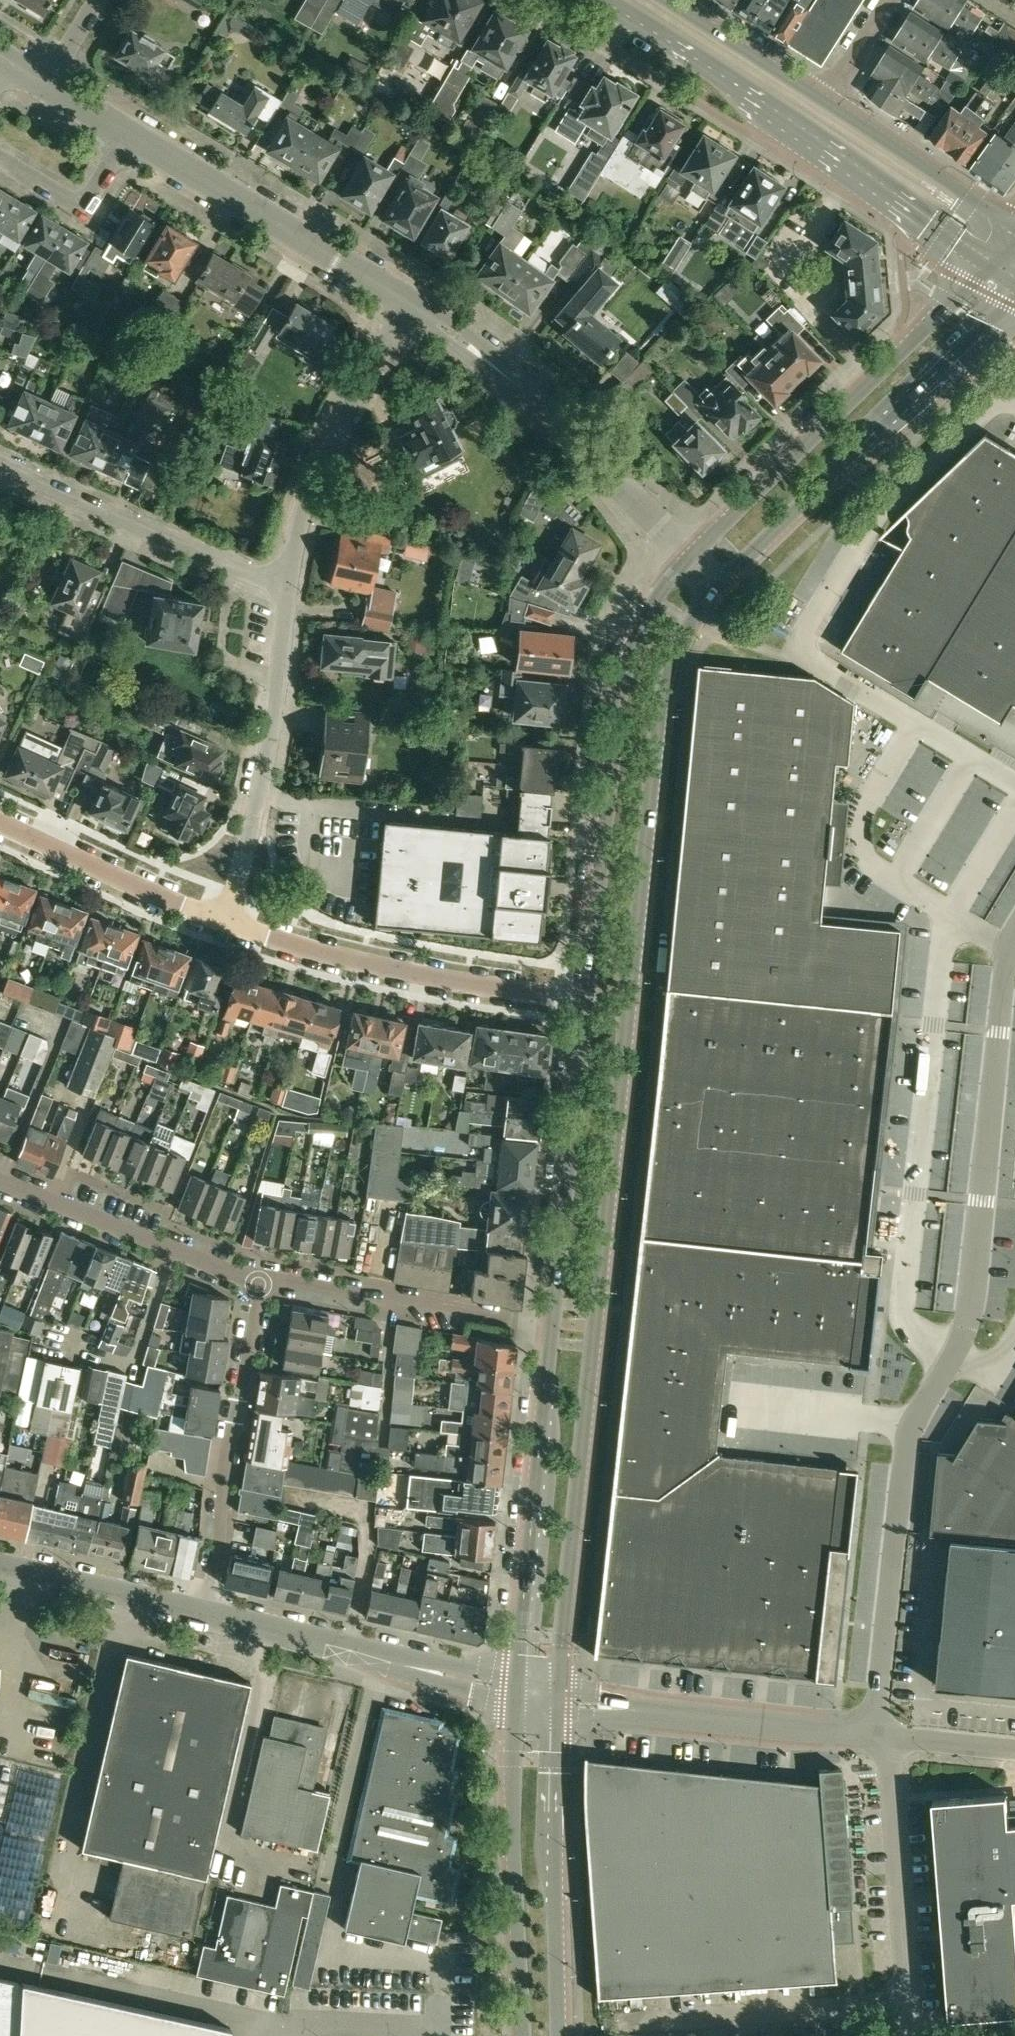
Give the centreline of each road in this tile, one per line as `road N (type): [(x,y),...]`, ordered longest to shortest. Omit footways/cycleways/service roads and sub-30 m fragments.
road 1 (primary): [(559,1701),(663,702),(684,638),(719,586)]
road 2 (primary): [(595,0),(810,134),(990,269)]
road 3 (primary): [(691,559),(658,601),(627,681),(591,997)]
road 4 (primary): [(990,269),(691,559)]
road 5 (unclassified): [(950,1360),(971,1310),(1011,950)]
road 6 (primary): [(719,586),(1014,305)]
road 7 (unclassified): [(884,1736),(878,1701),(907,1458),(950,1360)]
road 8 (residential): [(691,559),(572,430),(411,304)]
road 9 (residential): [(591,997),(396,966),(226,917)]
road 10 (primary): [(555,1326),(517,1691)]
road 11 (primary): [(517,1691),(526,2035)]
road 12 (residential): [(201,1614),(221,1526),(220,1449),(259,1278)]
road 13 (residential): [(226,917),(256,818),(292,585)]
road 14 (primary): [(560,2035),(559,1701)]
road 15 (primary): [(591,997),(555,1326)]
road 16 (residential): [(411,304),(128,137)]
road 17 (unclassified): [(884,1736),(559,1701)]
road 18 (unclassified): [(517,1691),(201,1614)]
road 19 (residential): [(292,585),(170,548),(0,467)]
road 20 (residential): [(292,585),(309,501),(337,423),(411,304)]
road 21 (residential): [(259,1278),(555,1326)]
road 22 (residential): [(259,1278),(168,1251),(0,1181)]
road 23 (unclassified): [(907,2005),(884,1736)]
road 24 (residential): [(226,917),(0,820)]
road 25 (primary): [(1014,226),(827,103)]
road 26 (unclassified): [(201,1614),(0,1565)]
road 27 (primary): [(827,103),(661,0)]
road 28 (residential): [(0,157),(81,203),(97,191),(128,137)]
road 29 (unclassified): [(1014,1750),(884,1736)]
road 30 (unclassified): [(827,103),(891,0)]

